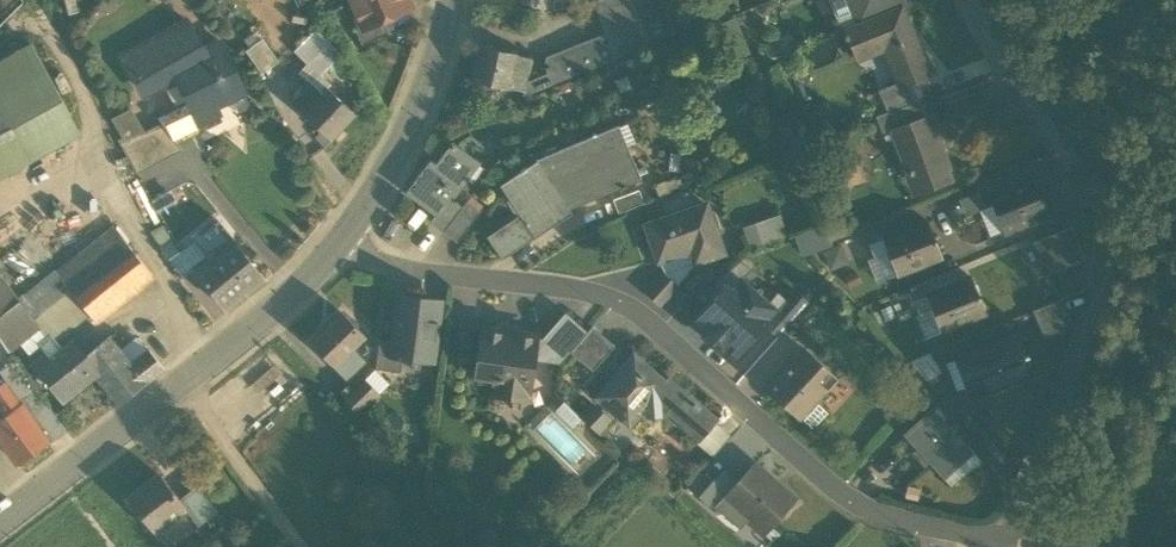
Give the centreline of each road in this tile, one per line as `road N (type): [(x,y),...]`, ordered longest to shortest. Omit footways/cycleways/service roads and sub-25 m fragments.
road 1 (residential): [(999,546),(852,506),(621,300),(336,251)]
road 2 (residential): [(964,0),(1032,115),(1111,221),(1102,299),(1008,546)]
road 3 (tertiary): [(0,526),(181,388),(336,251)]
road 4 (tertiary): [(336,251),(427,91),(449,0)]
road 5 (track): [(181,388),(300,546)]

